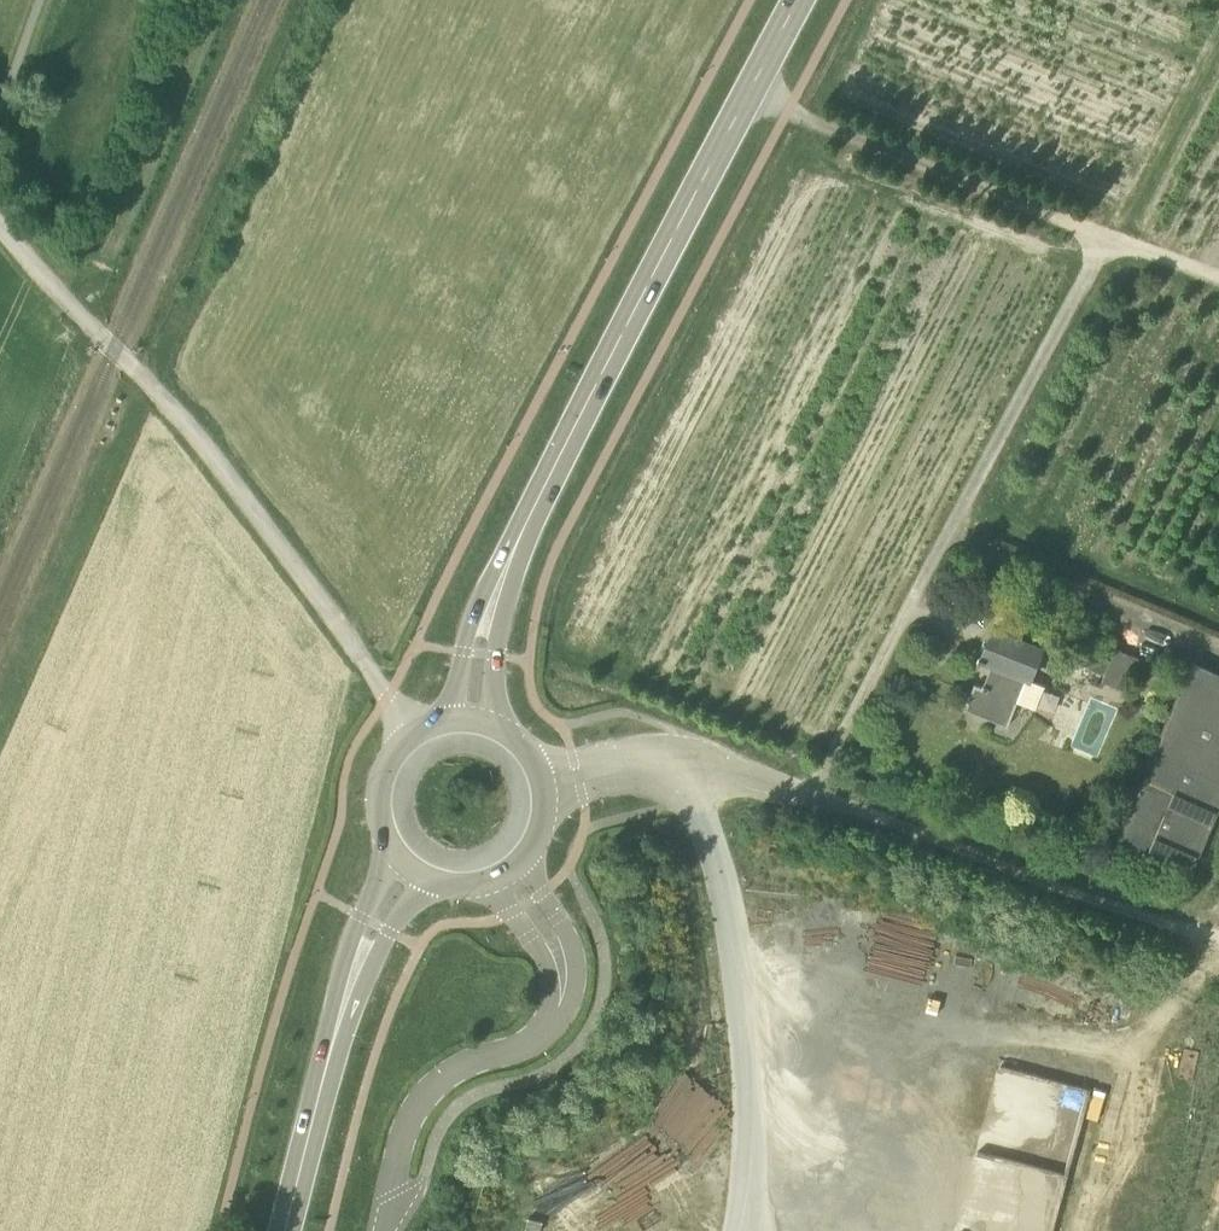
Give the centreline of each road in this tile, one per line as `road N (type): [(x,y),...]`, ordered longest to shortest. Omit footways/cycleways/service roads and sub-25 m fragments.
road 1 (secondary): [(472,717),(484,631),(534,506),(798,0)]
road 2 (unclassified): [(1218,943),(772,783),(684,765),(544,781)]
road 3 (track): [(815,799),(1107,236)]
road 4 (track): [(0,223),(45,280),(166,401),(289,553),(389,699)]
road 5 (track): [(1218,278),(749,92)]
road 6 (unclassified): [(385,1230),(410,1126),(434,1088),(473,1063),(534,1044),(560,1011)]
road 7 (secondary): [(391,852),(359,918),(315,1111)]
road 8 (secondary): [(315,1111),(355,999),(429,881)]
road 9 (secondary): [(472,717),(422,725),(386,760),(376,814),(391,852)]
road 10 (unclassified): [(508,873),(557,950),(565,971),(560,1011)]
road 11 (secondary): [(286,1230),(315,1111)]

